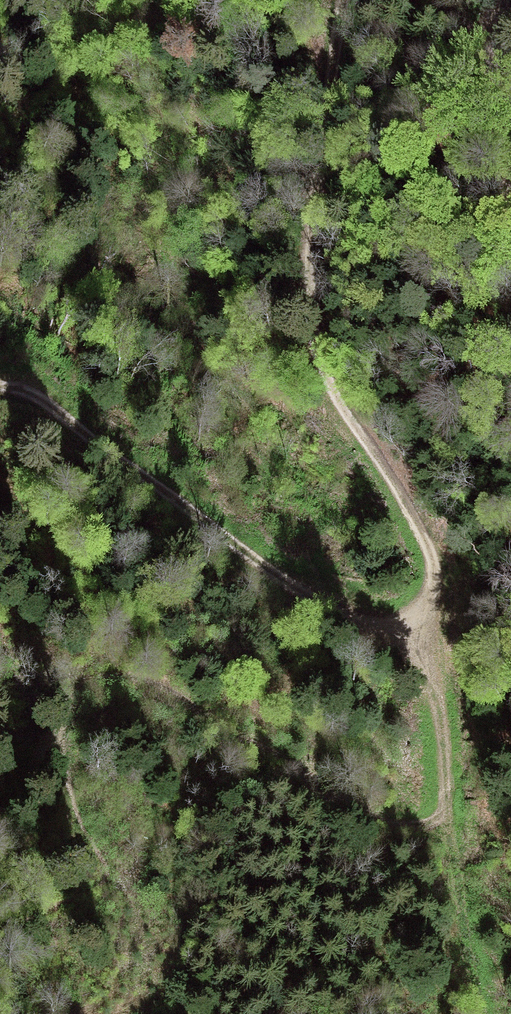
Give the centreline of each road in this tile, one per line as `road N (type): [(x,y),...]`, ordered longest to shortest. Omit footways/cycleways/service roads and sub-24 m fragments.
road 1 (track): [(344,0),(313,240),(316,337),(341,407),(433,560),(433,600),(415,623)]
road 2 (track): [(0,386),(53,403),(153,486),(368,627),(415,623)]
road 3 (track): [(447,810),(486,1013)]
road 4 (track): [(493,0),(493,100),(510,202)]
road 5 (track): [(415,623),(444,743),(447,810)]

